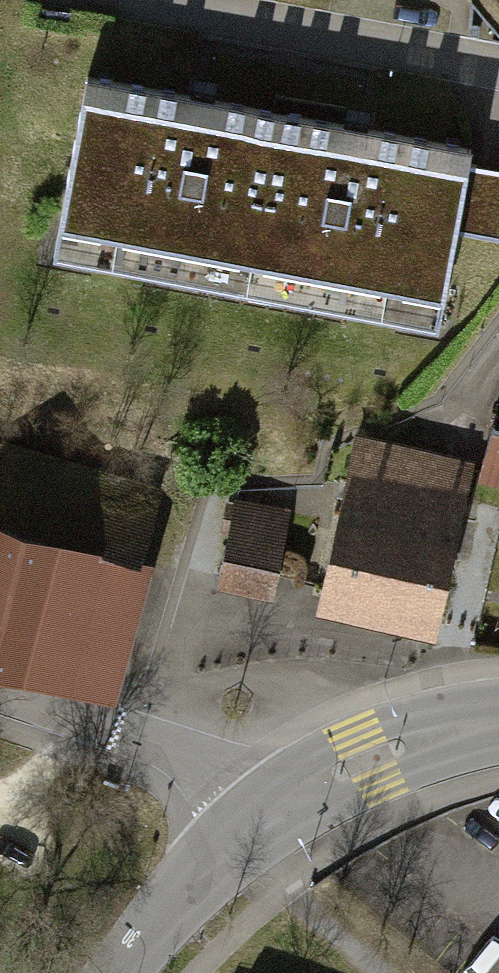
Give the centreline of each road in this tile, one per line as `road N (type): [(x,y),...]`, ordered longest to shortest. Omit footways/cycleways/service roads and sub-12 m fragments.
road 1 (residential): [(498,69),(111,0)]
road 2 (tertiary): [(0,692),(176,752),(219,784),(250,833)]
road 3 (tertiary): [(250,833),(369,759),(453,729),(498,725)]
road 4 (track): [(250,833),(285,886),(386,972)]
road 5 (residential): [(120,972),(195,879),(250,833)]

